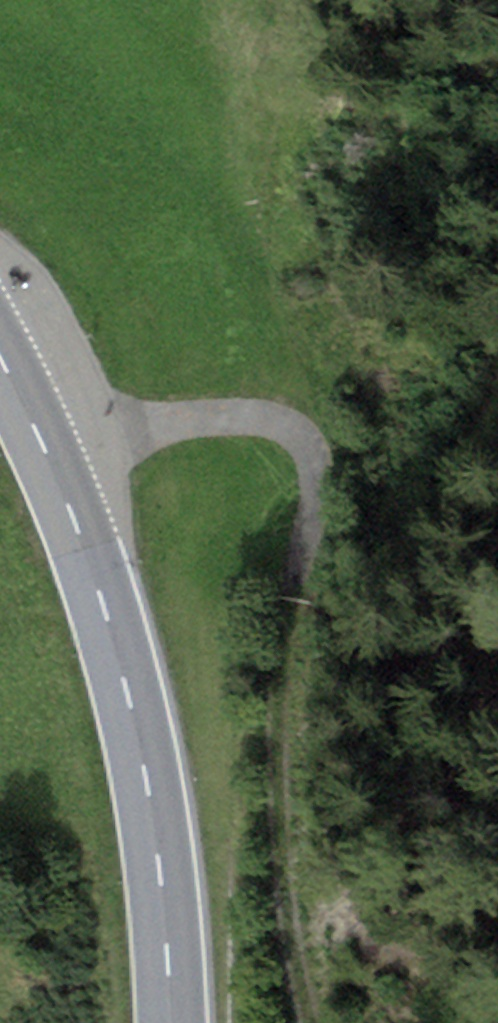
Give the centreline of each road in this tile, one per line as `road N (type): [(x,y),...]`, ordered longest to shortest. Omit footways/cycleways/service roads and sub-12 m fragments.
road 1 (track): [(49,458),(185,422),(272,424),(312,464),(285,831),(329,1022)]
road 2 (primary): [(172,1022),(164,888),(132,708),(86,545),(0,360)]

